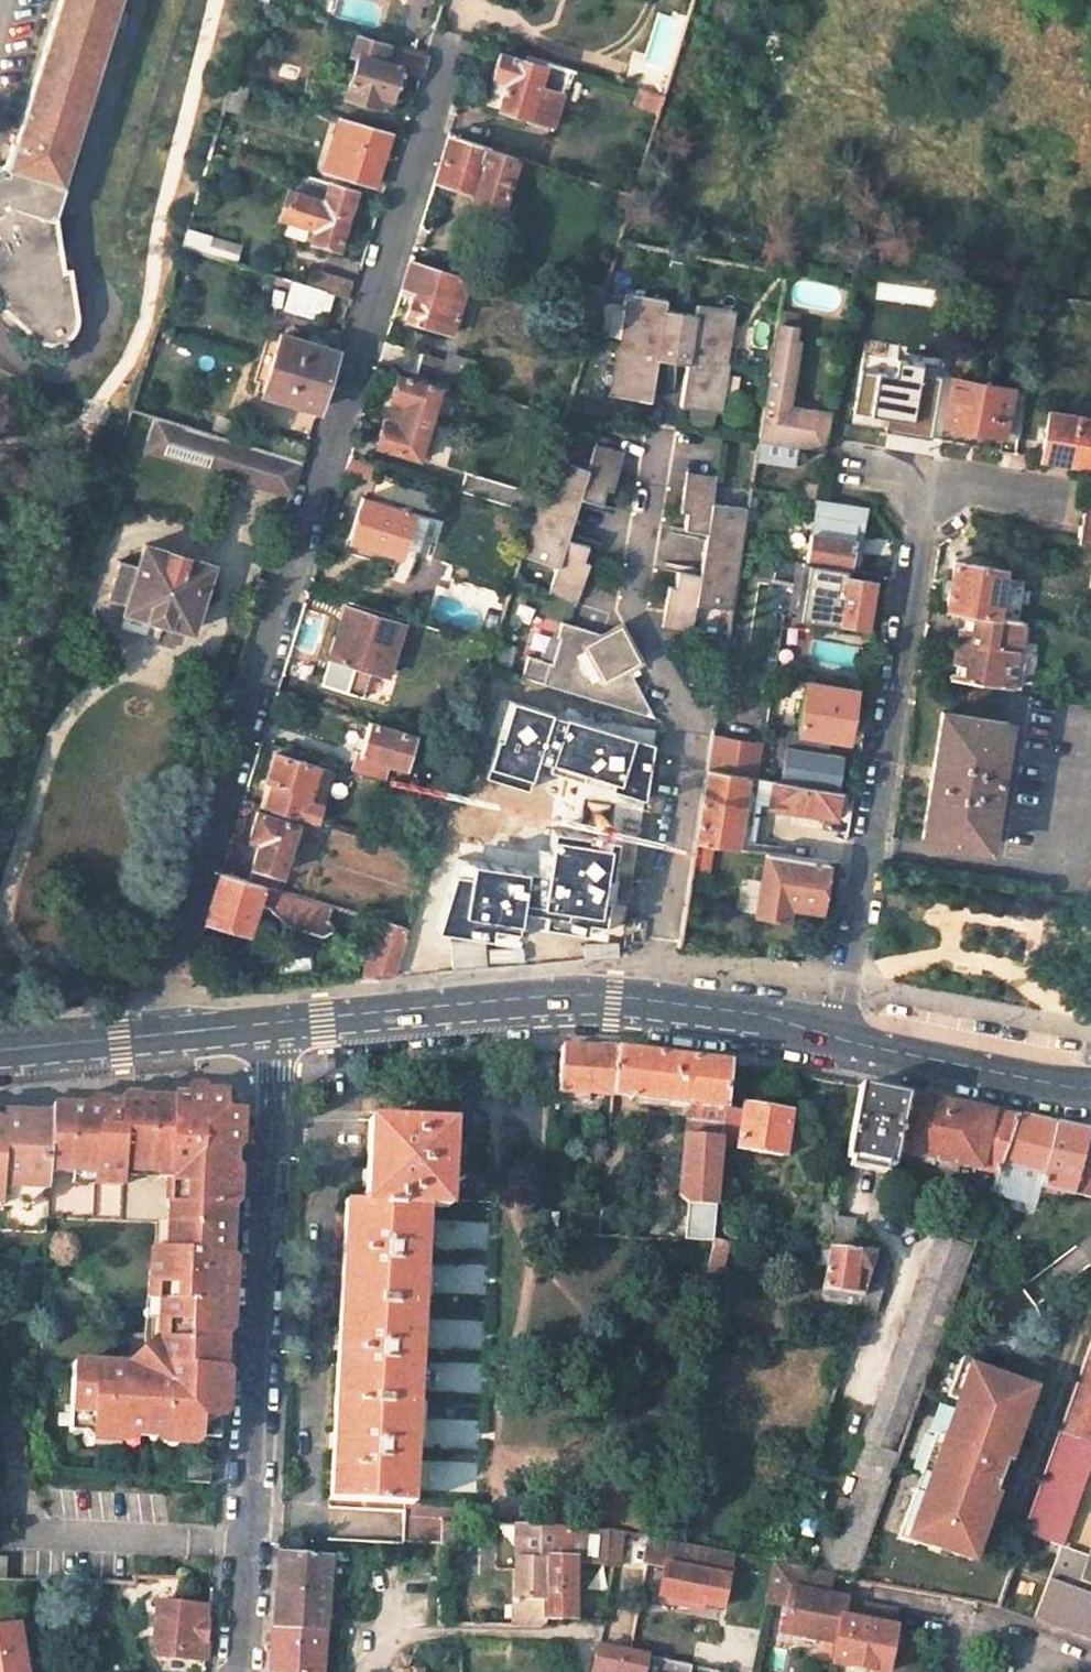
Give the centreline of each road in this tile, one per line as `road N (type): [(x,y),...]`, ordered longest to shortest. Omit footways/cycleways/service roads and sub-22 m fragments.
road 1 (residential): [(160,1035),(159,1002),(453,33)]
road 2 (unclassified): [(271,1027),(238,1671)]
road 3 (secondary): [(836,1039),(613,1004),(271,1027)]
road 4 (residential): [(836,1039),(927,480)]
road 5 (secondary): [(1090,1088),(836,1039)]
road 6 (secondary): [(160,1035),(0,1051)]
road 7 (residential): [(1057,500),(927,480)]

